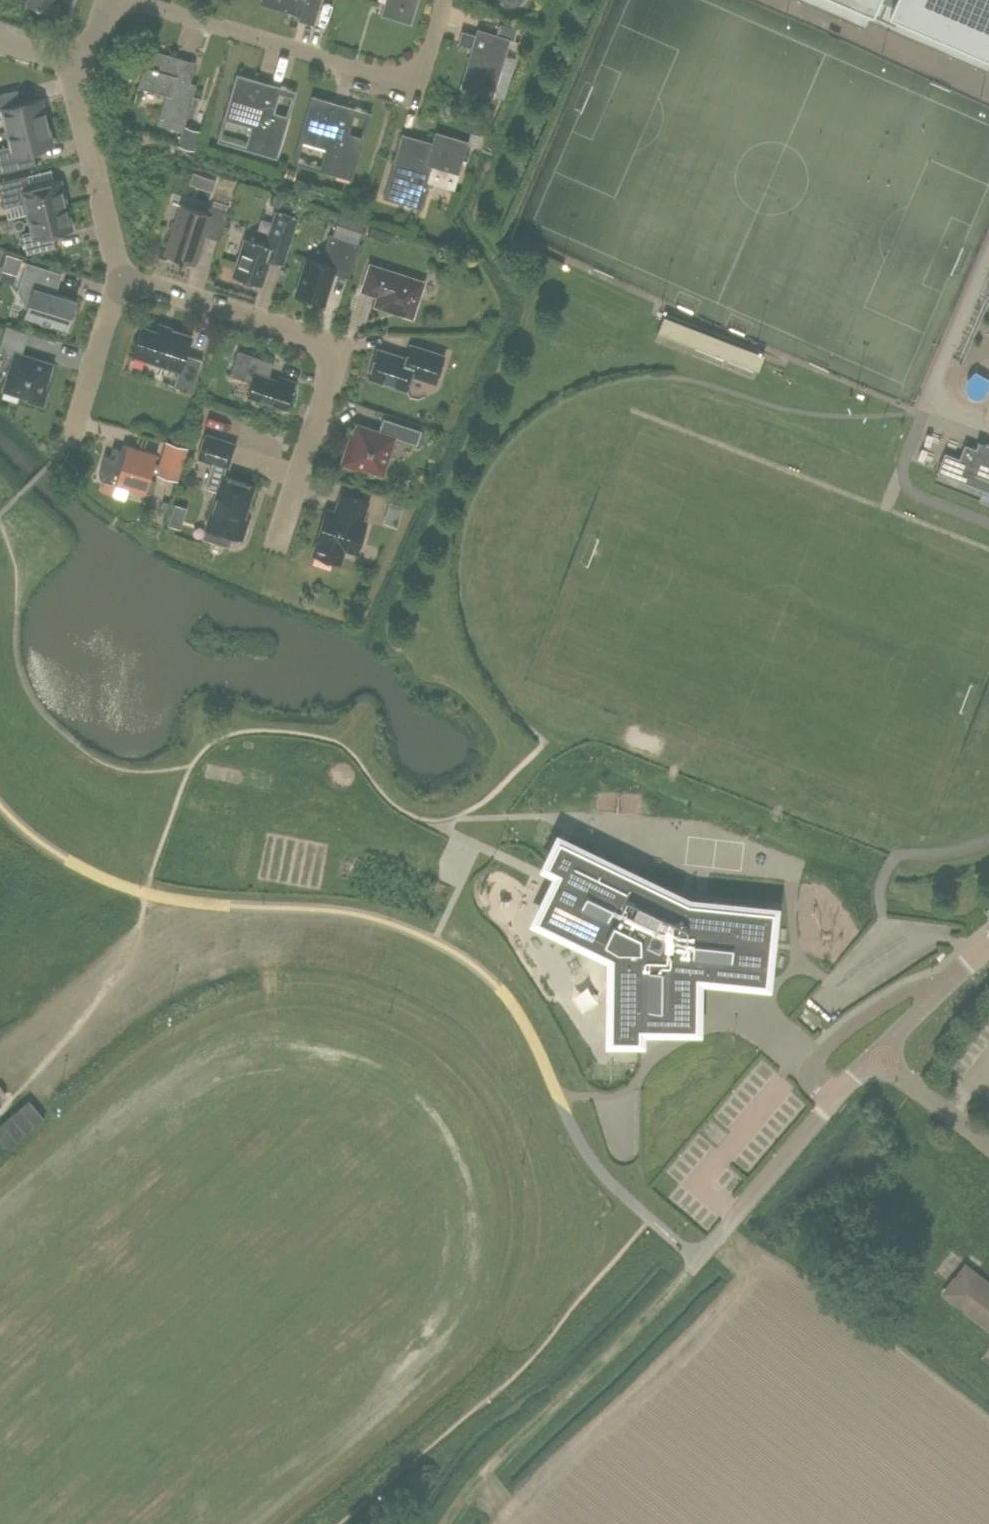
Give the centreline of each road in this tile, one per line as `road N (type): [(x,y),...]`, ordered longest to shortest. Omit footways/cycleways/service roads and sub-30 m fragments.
road 1 (residential): [(697,1260),(830,1102),(988,946)]
road 2 (residential): [(269,554),(324,358),(307,337),(123,283)]
road 3 (residential): [(132,0),(393,77),(424,62),(444,0)]
road 4 (track): [(448,1523),(499,1454),(697,1260)]
road 5 (residential): [(123,283),(82,124),(84,68)]
road 6 (residential): [(64,443),(123,283)]

